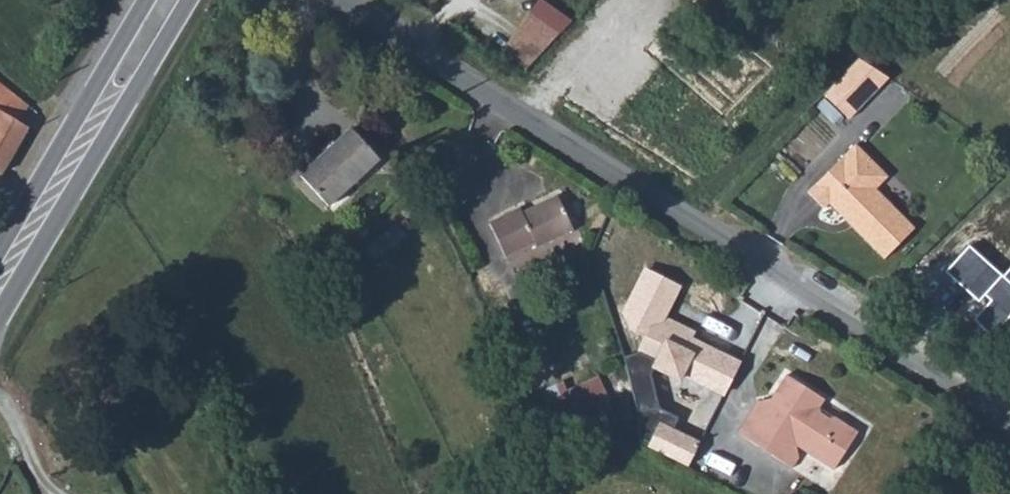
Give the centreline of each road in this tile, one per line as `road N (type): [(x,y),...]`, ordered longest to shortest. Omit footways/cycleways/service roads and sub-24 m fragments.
road 1 (unclassified): [(1009,423),(340,0)]
road 2 (primary): [(164,0),(0,280)]
road 3 (track): [(665,206),(885,0)]

